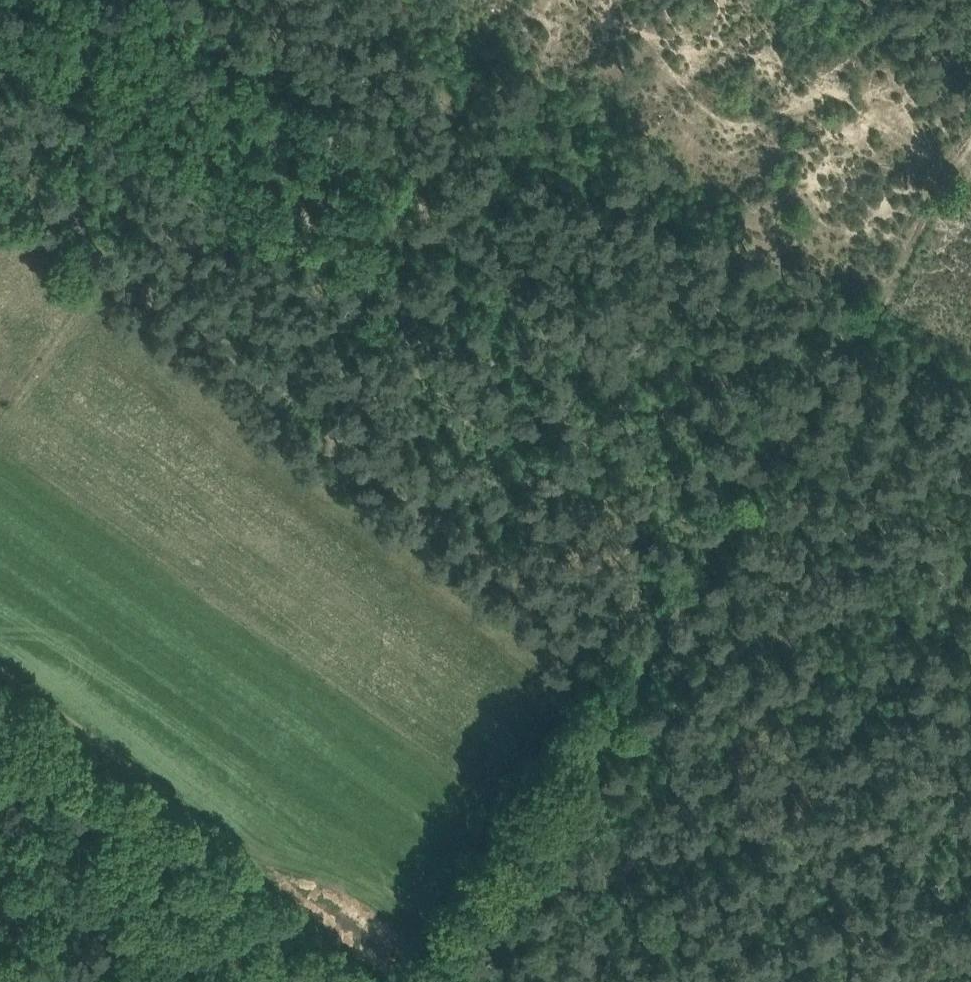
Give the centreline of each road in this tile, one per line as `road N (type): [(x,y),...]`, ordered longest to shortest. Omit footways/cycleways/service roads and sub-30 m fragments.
road 1 (track): [(426,981),(563,796),(632,673),(941,209),(970,144)]

